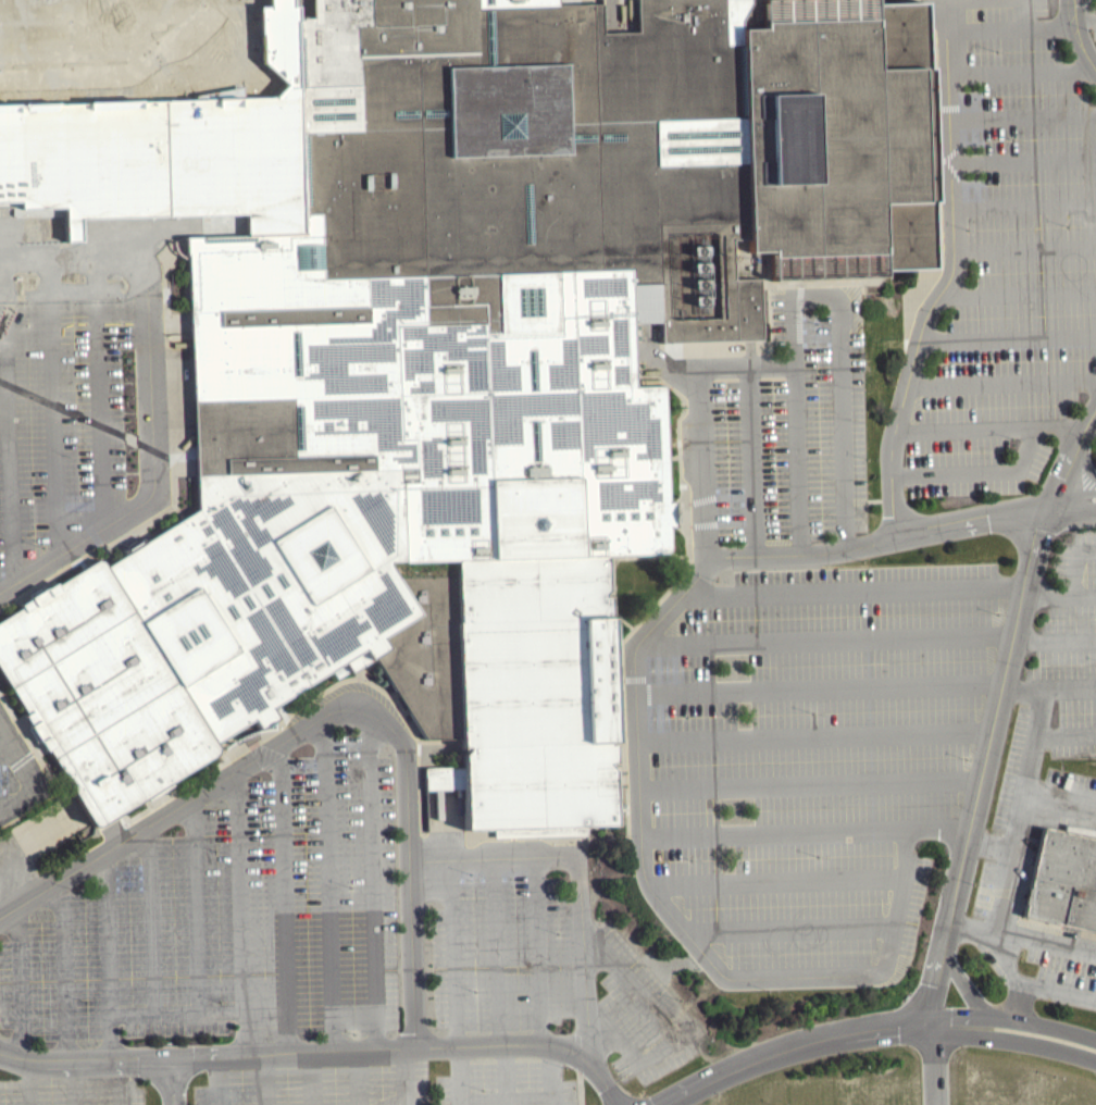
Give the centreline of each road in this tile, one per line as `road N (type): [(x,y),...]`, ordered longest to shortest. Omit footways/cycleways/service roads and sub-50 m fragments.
road 1 (tertiary): [(660,1104),(812,1039),(888,1025),(983,1025)]

